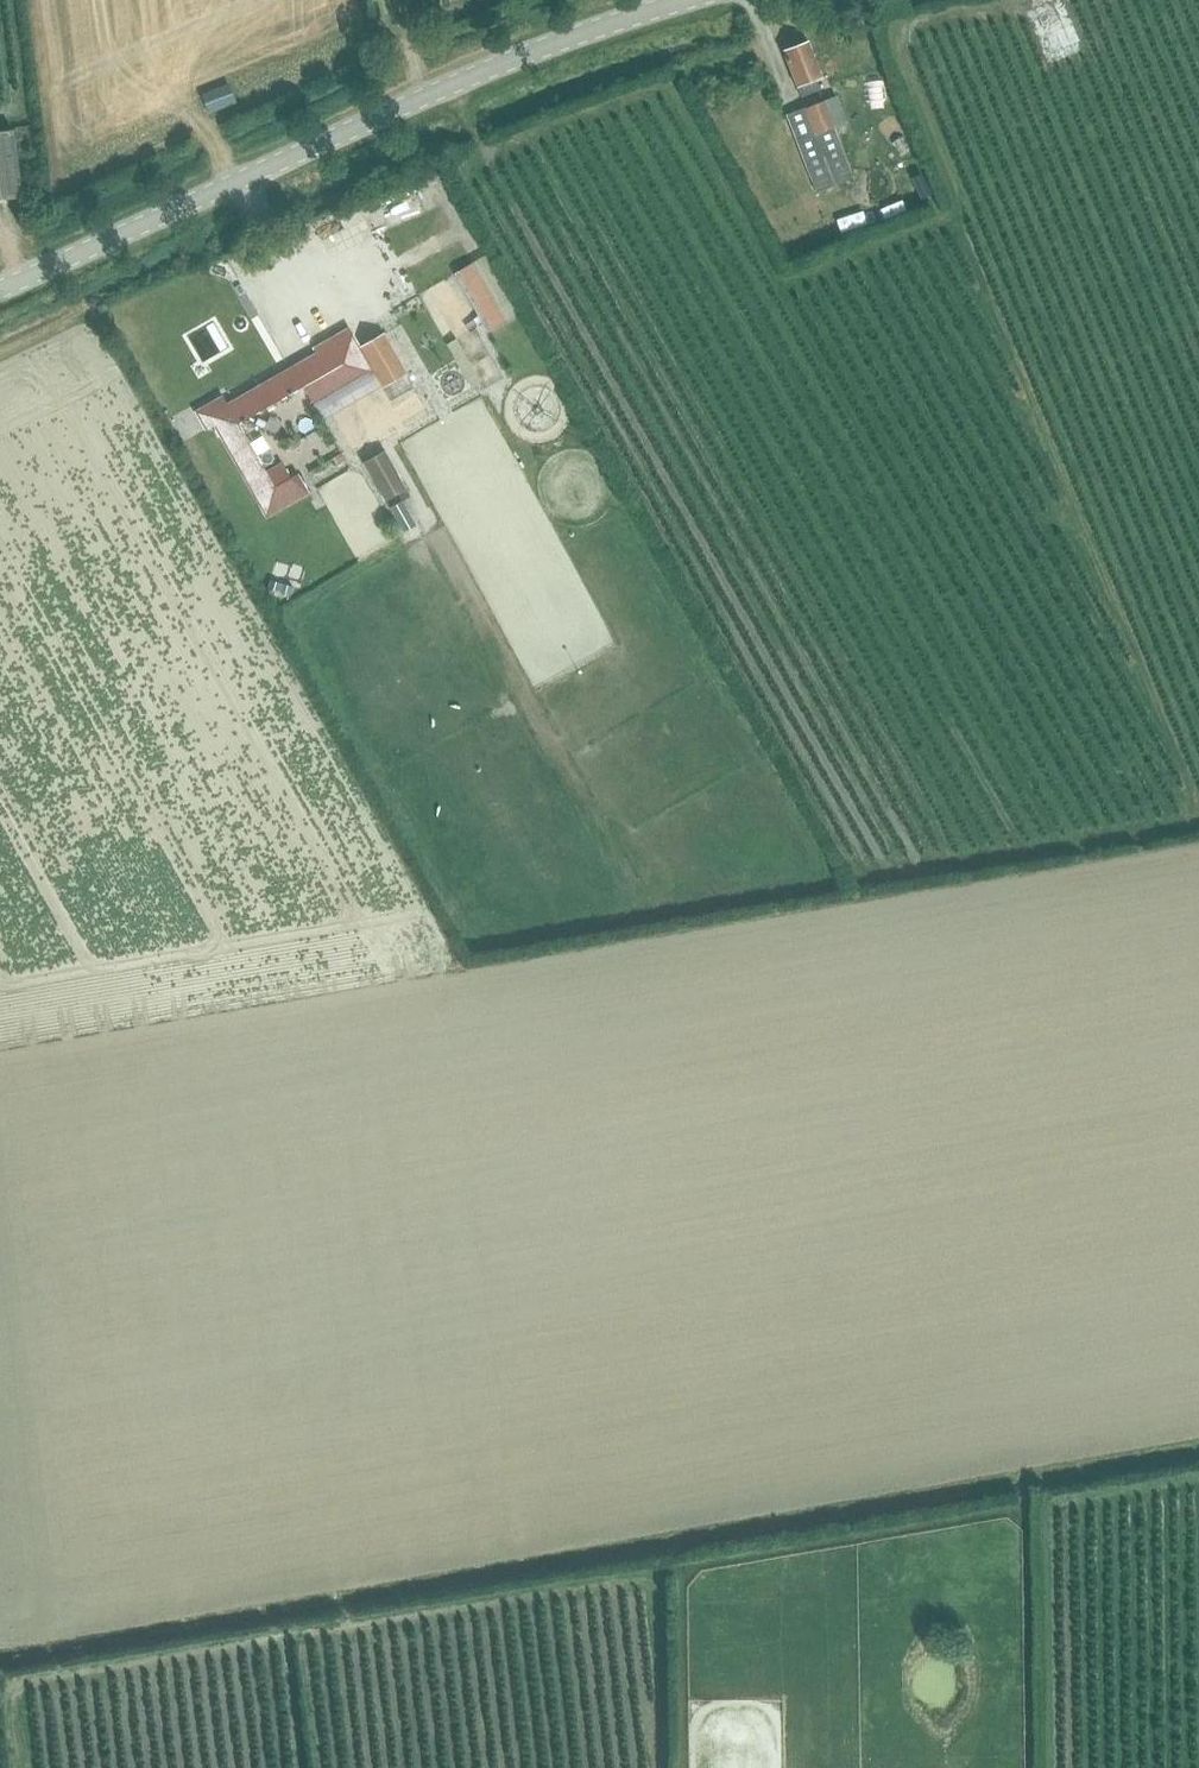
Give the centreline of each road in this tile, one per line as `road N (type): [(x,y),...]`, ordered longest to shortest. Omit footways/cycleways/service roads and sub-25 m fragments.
road 1 (tertiary): [(0,290),(464,80),(715,0)]

